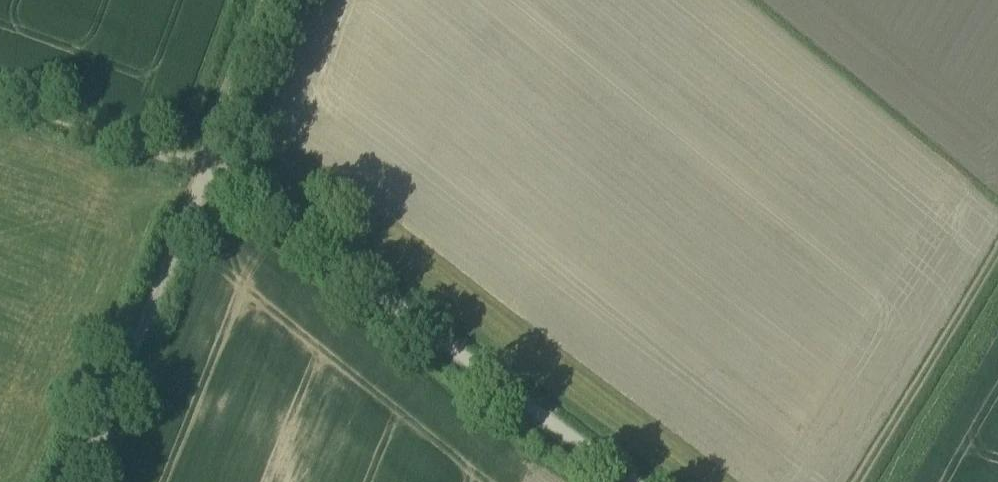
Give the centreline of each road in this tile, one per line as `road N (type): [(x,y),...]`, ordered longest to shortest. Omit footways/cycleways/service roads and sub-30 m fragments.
road 1 (track): [(82,481),(207,169),(631,481)]
road 2 (track): [(271,0),(207,169),(0,95)]
road 3 (track): [(854,481),(997,240)]

